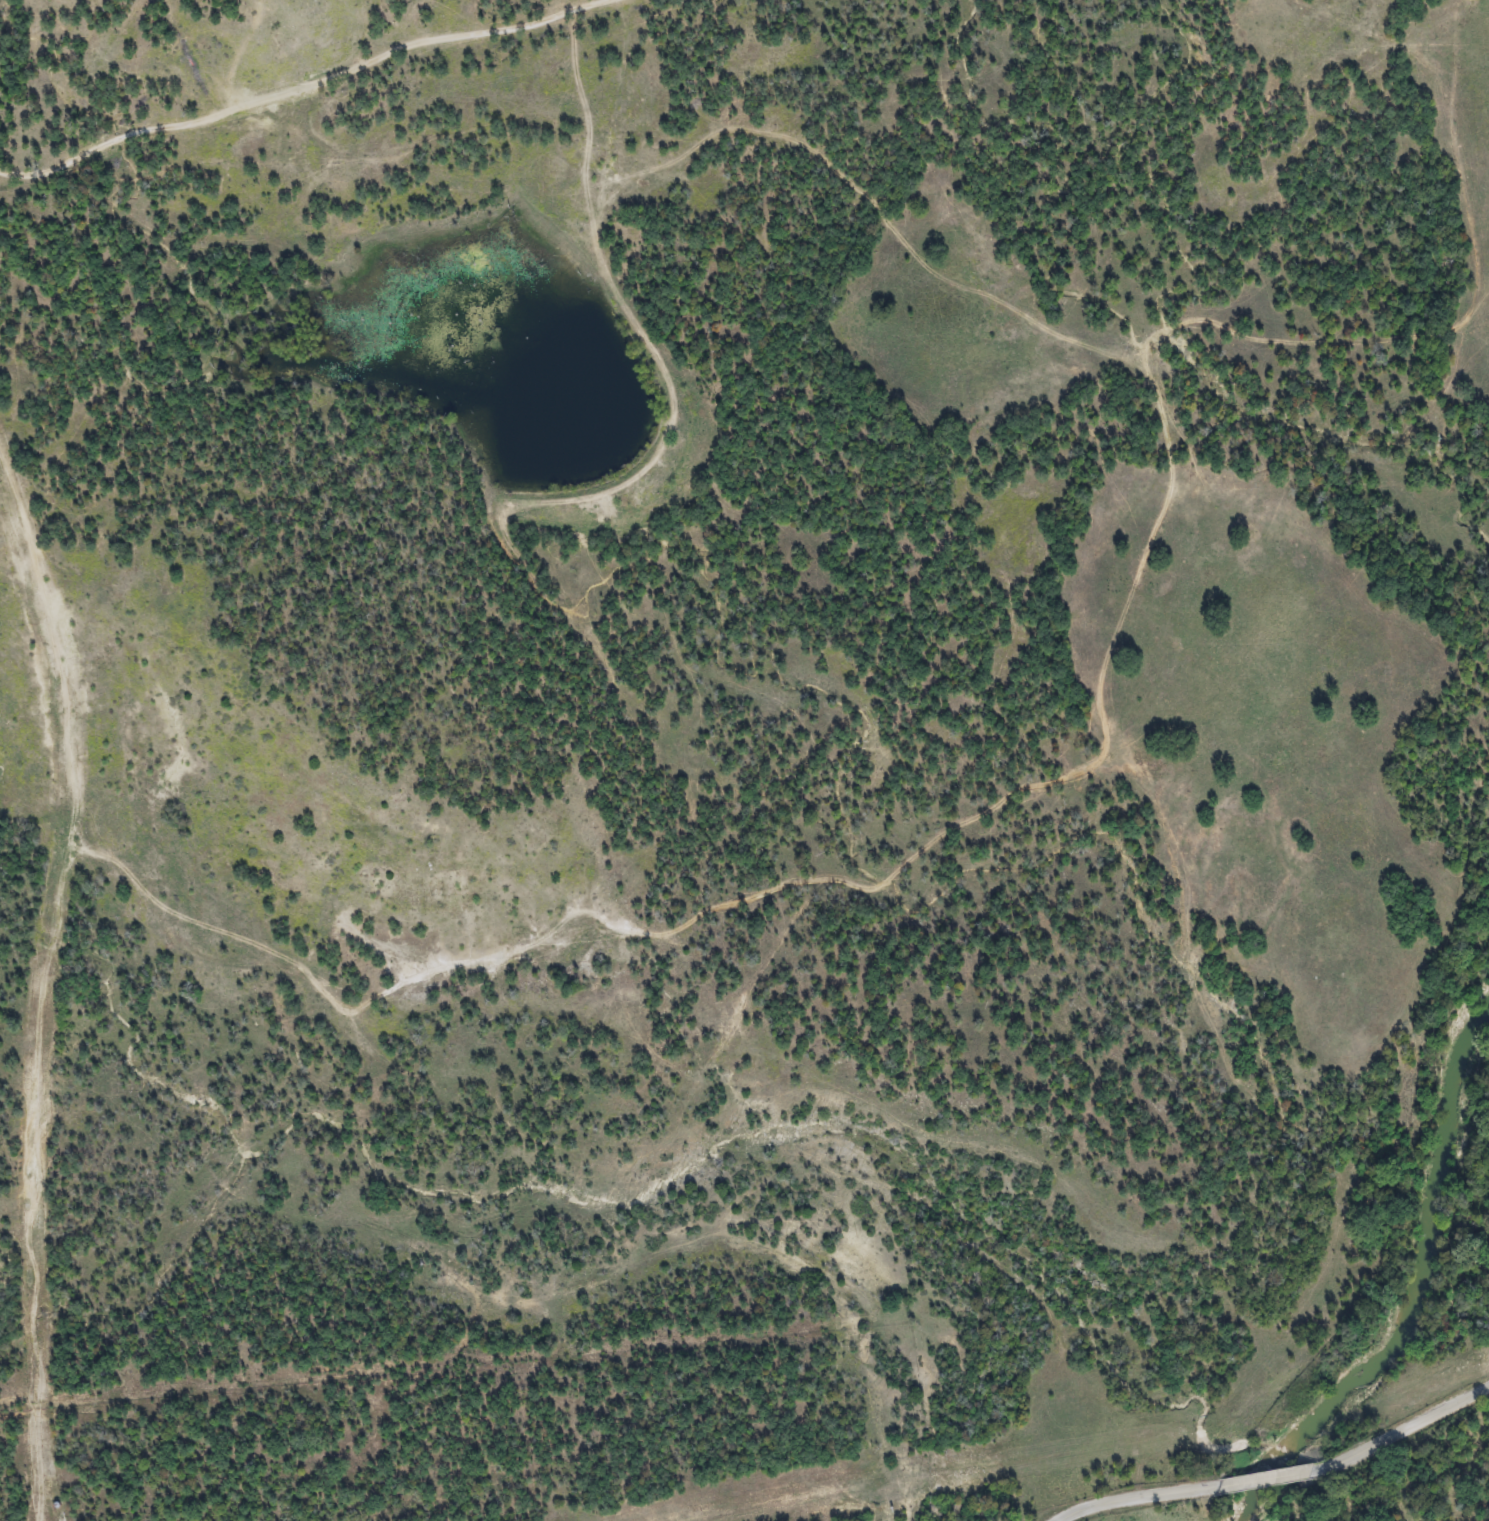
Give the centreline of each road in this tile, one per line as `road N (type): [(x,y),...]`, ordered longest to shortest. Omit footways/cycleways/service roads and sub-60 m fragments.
road 1 (residential): [(1057,1520),(1109,1502),(1463,1453),(1488,1428)]

